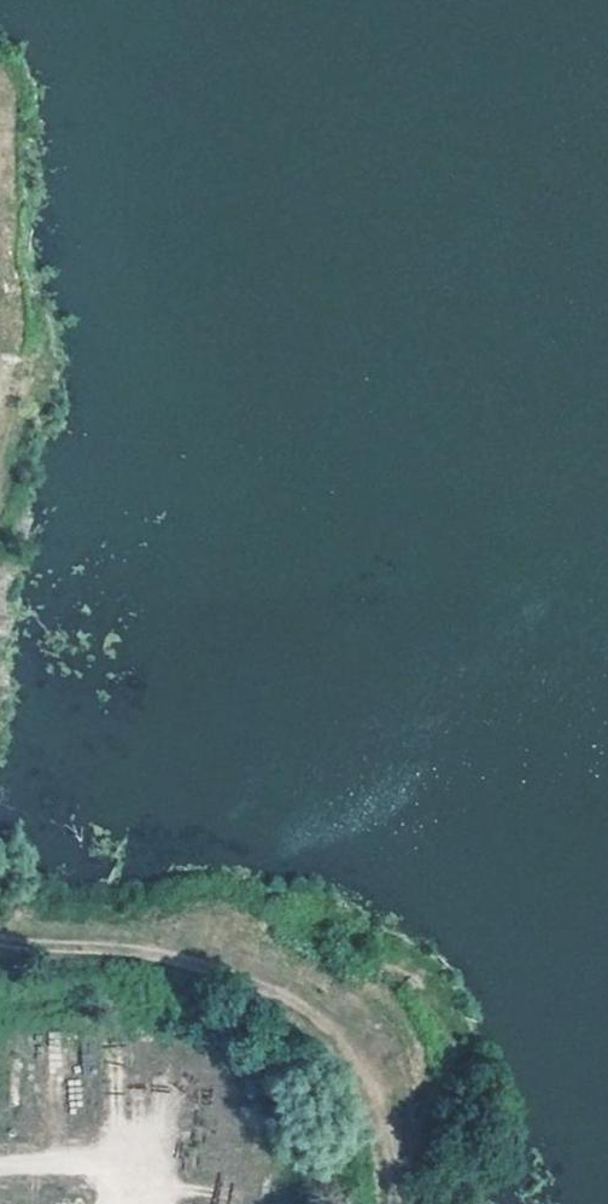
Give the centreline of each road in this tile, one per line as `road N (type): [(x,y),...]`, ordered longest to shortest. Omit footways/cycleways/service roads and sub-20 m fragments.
road 1 (track): [(0,942),(135,953),(296,1008),(353,1059),(386,1128),(394,1203)]

